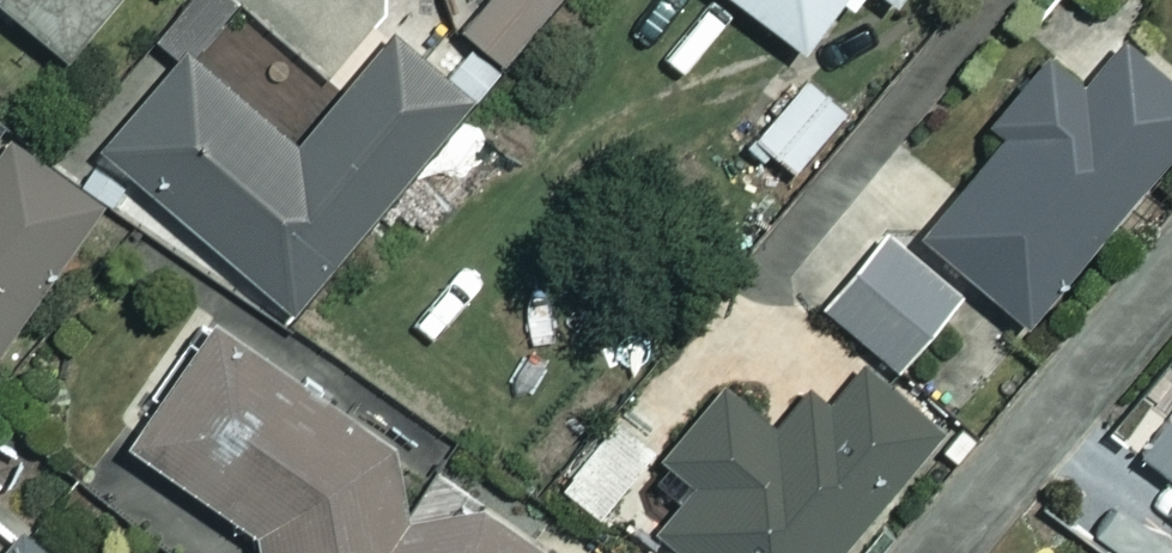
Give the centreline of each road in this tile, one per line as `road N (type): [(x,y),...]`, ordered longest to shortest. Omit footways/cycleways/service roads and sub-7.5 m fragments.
road 1 (residential): [(934,552),(1171,267)]

